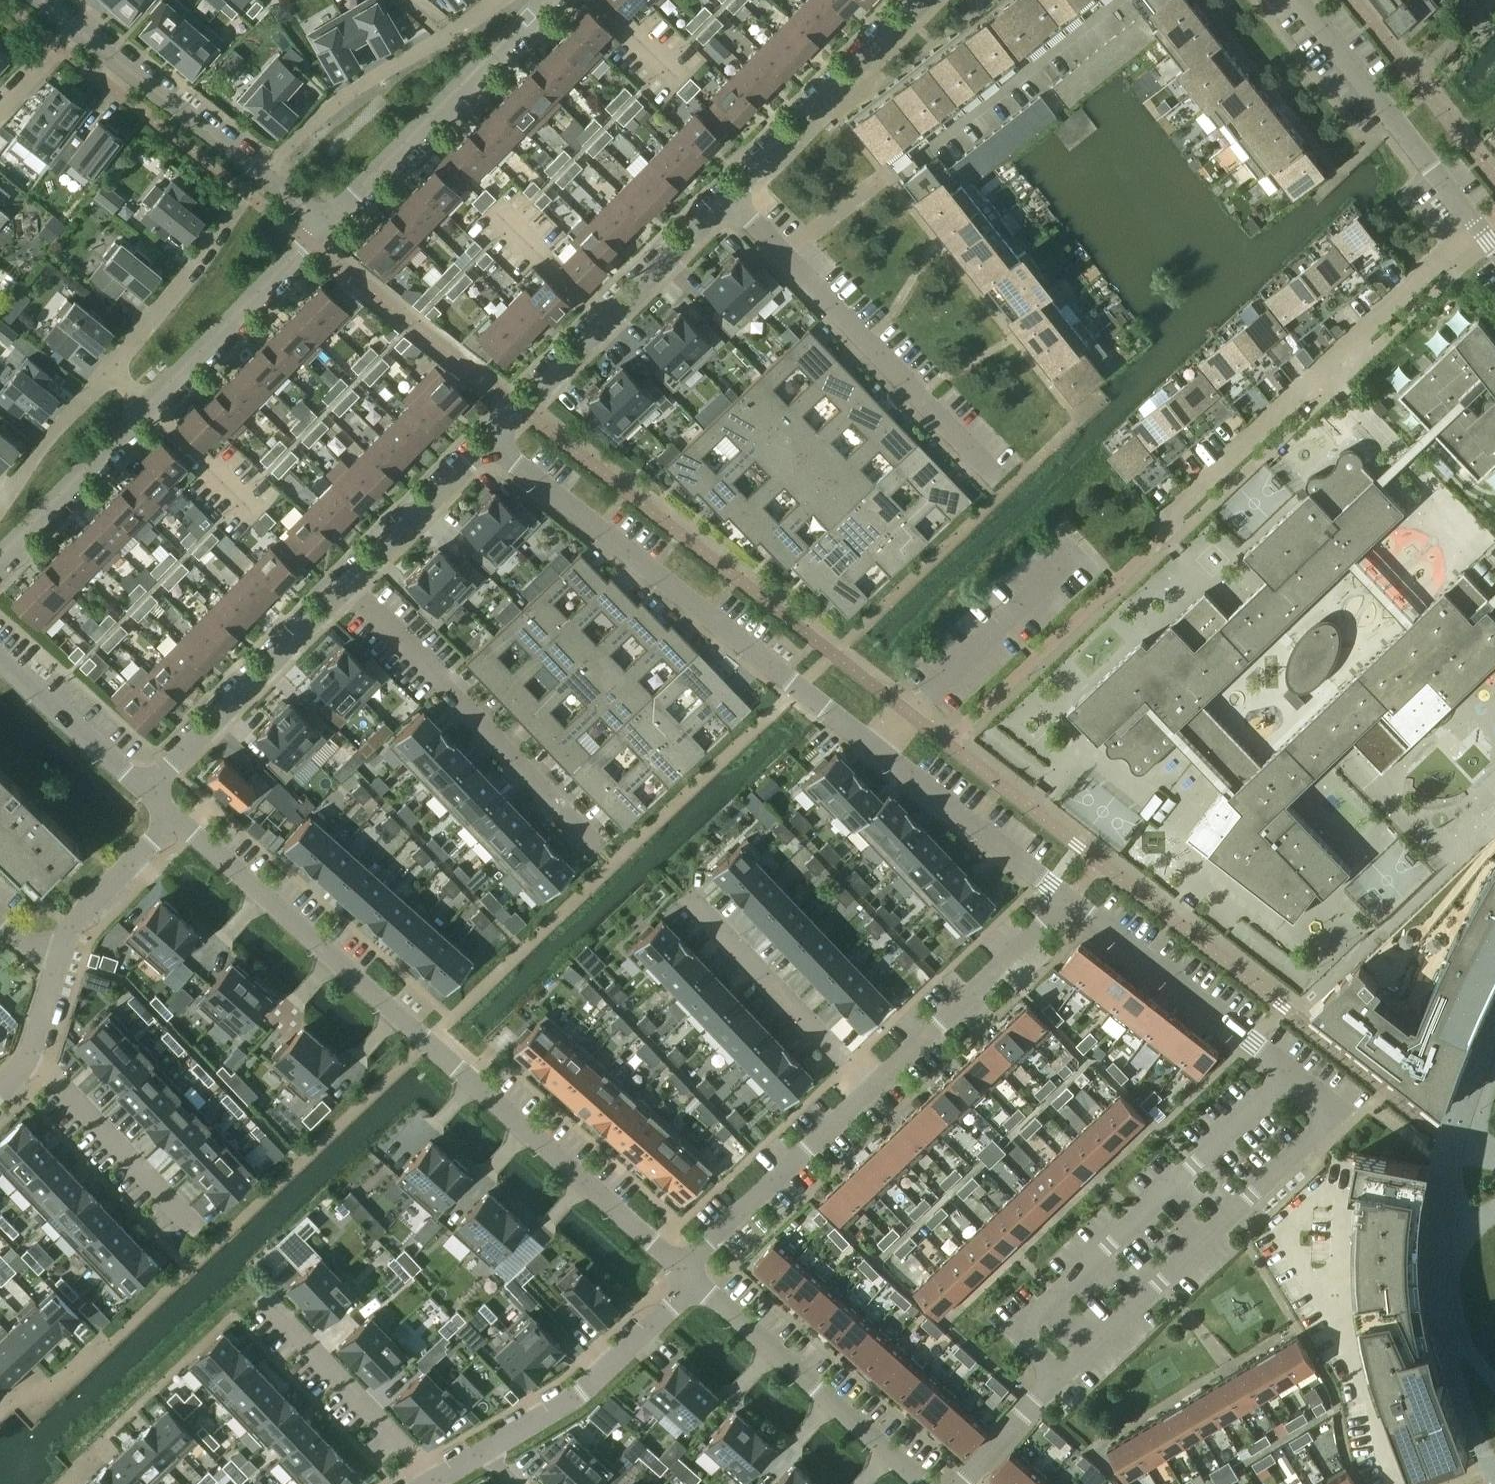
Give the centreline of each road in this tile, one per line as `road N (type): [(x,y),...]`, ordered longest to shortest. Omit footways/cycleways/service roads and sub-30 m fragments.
road 1 (residential): [(175,817),(681,1268)]
road 2 (residential): [(1289,1072),(1336,1117),(1105,1334),(961,1483)]
road 3 (residential): [(1164,518),(1479,228)]
road 4 (residential): [(493,439),(797,687)]
road 5 (residential): [(723,201),(992,470)]
road 6 (residential): [(343,586),(598,850)]
road 7 (residential): [(1068,902),(797,687)]
road 8 (residential): [(493,439),(723,201)]
road 9 (residential): [(323,224),(544,0)]
road 10 (residential): [(693,1281),(931,1483)]
road 11 (residential): [(495,0),(337,101),(262,176)]
road 12 (residential): [(723,201),(930,0)]
road 13 (residential): [(144,790),(343,586)]
road 14 (residential): [(1289,1072),(1068,902)]
road 15 (residential): [(484,1452),(581,1393),(693,1281)]
road 16 (residential): [(1068,902),(872,1088)]
road 17 (residential): [(872,1088),(682,896)]
road 18 (residential): [(437,1480),(255,1288)]
road 19 (residential): [(872,1088),(681,1268)]
road 20 (residential): [(144,404),(323,224)]
road 21 (residential): [(200,1232),(27,1058)]
road 22 (residential): [(262,176),(76,29)]
road 23 (residential): [(343,586),(493,439)]
road 24 (residential): [(110,373),(238,208)]
road 25 (residential): [(0,555),(144,404)]
road 26 (residential): [(0,663),(144,790)]
road 27 (residential): [(62,956),(74,921),(175,817)]
road 28 (residential): [(0,502),(110,373)]
road 29 (residential): [(1394,118),(1301,0)]
road 30 (residential): [(1394,118),(1479,228)]

